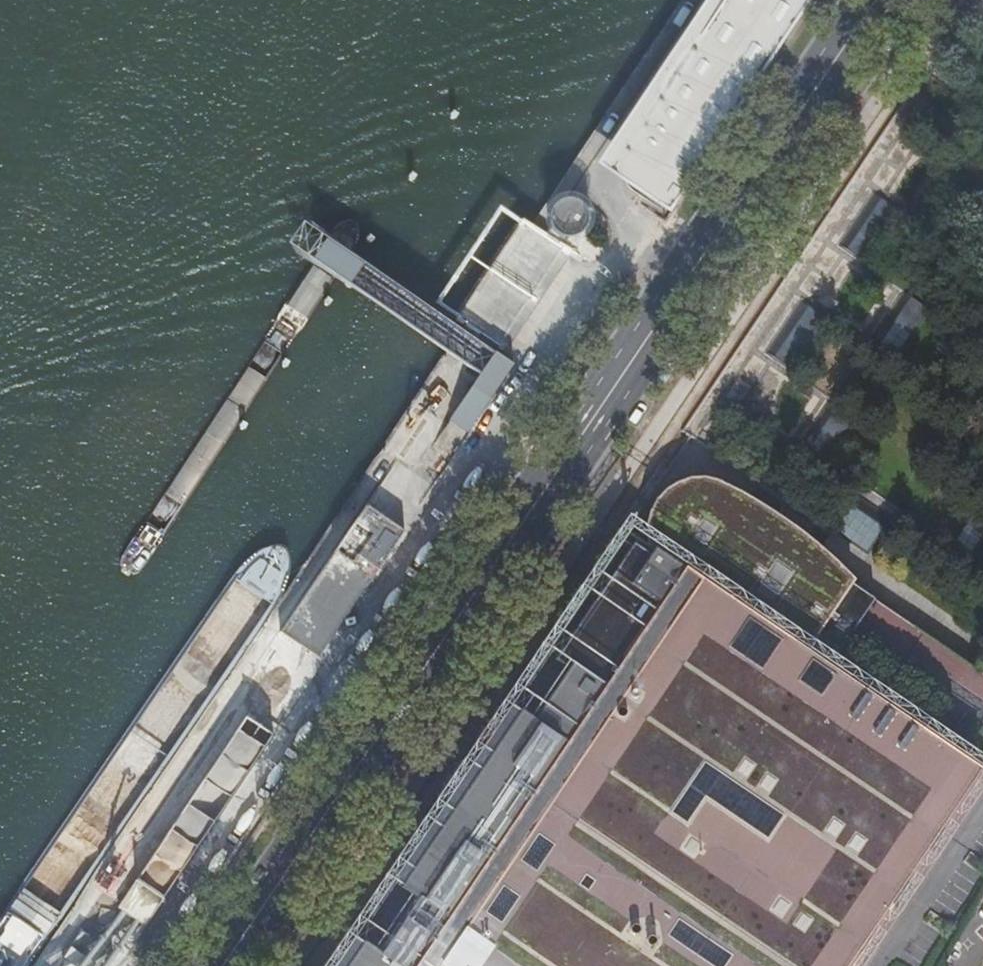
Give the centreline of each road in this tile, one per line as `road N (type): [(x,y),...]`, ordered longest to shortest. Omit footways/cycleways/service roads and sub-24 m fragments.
road 1 (primary): [(880,0),(224,965)]

